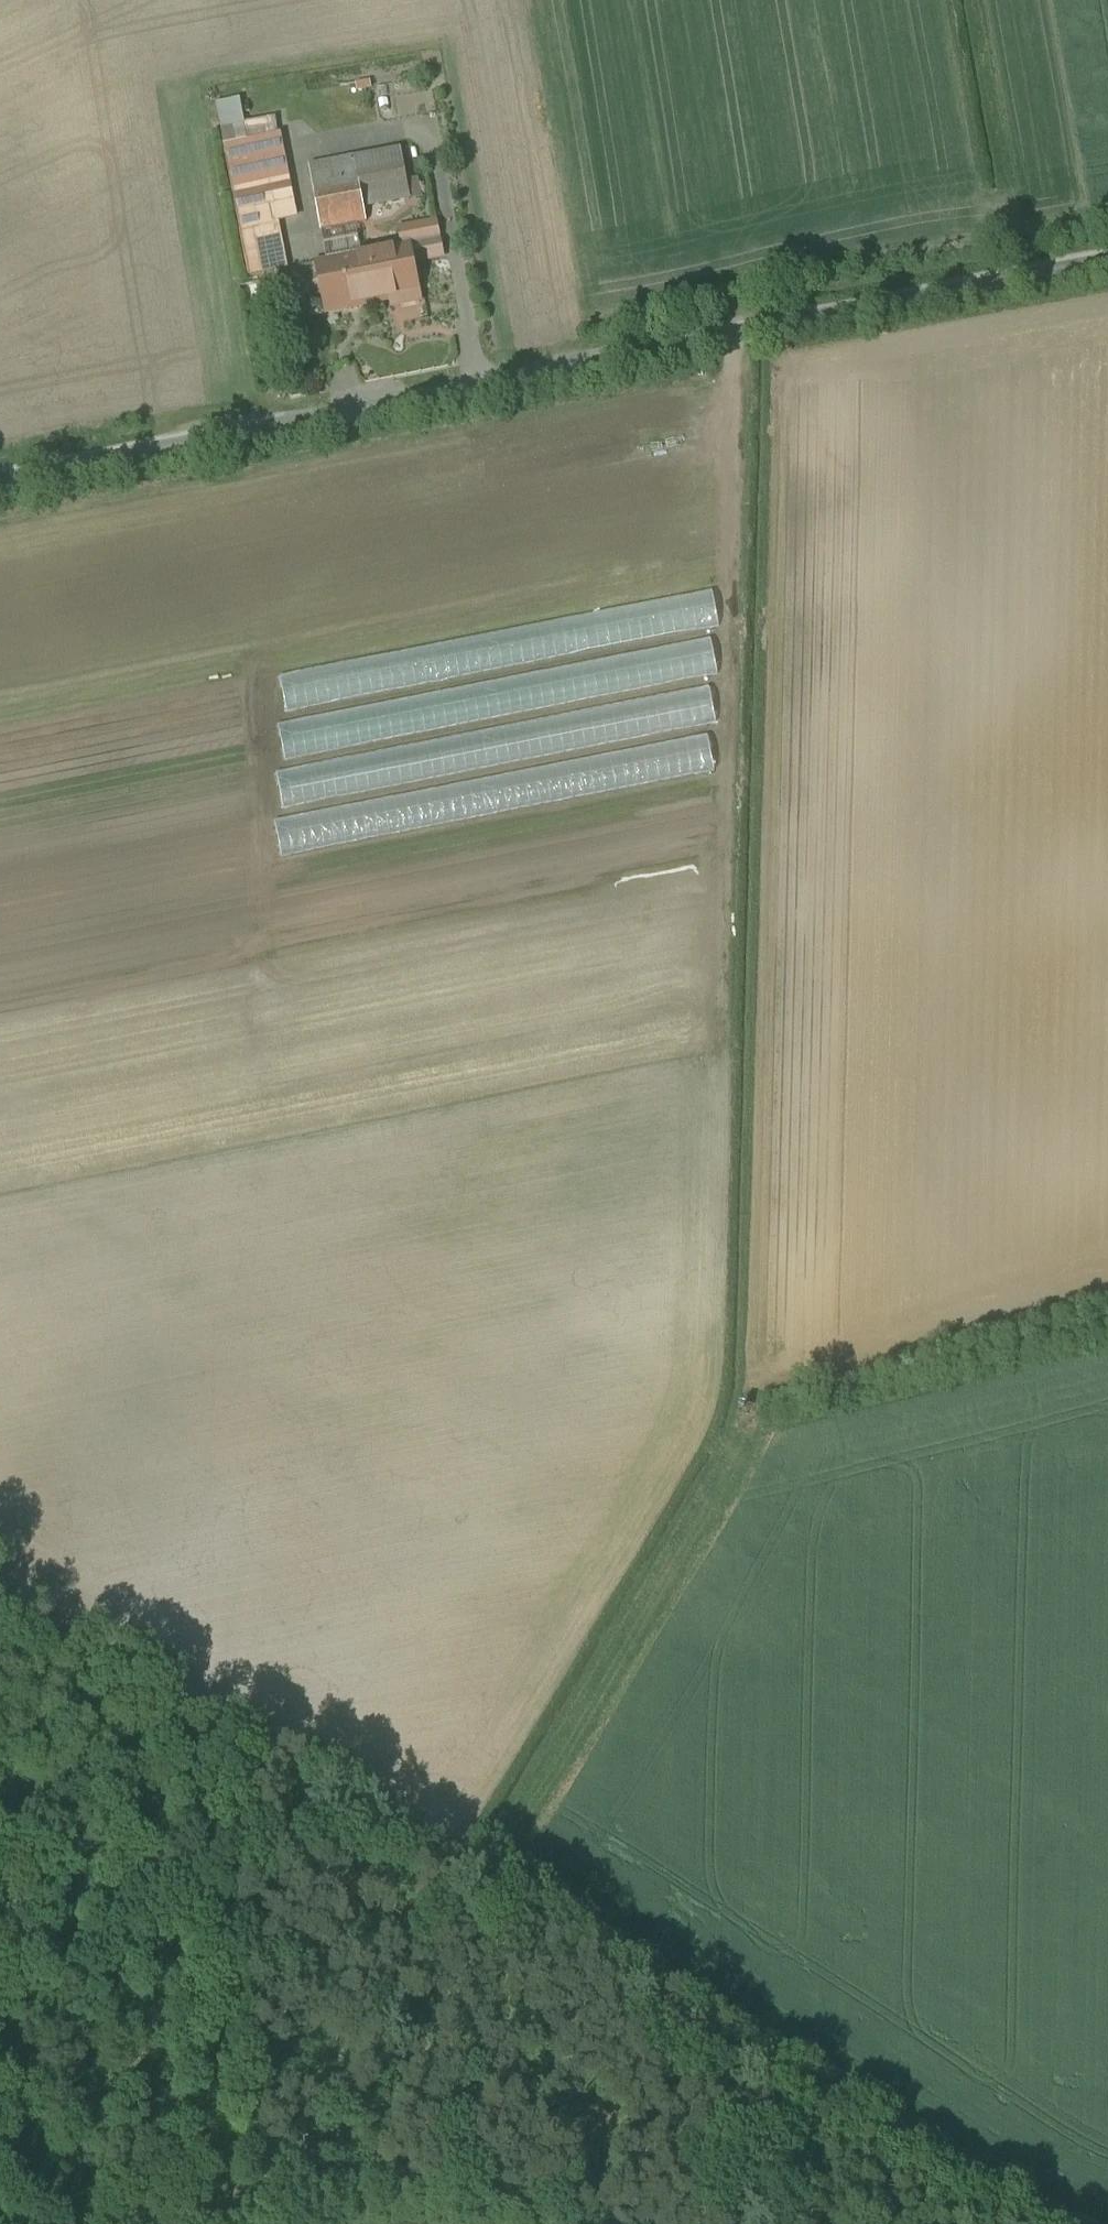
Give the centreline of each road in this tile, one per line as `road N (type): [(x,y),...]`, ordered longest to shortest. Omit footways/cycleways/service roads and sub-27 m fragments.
road 1 (unclassified): [(0,473),(1107,258)]

